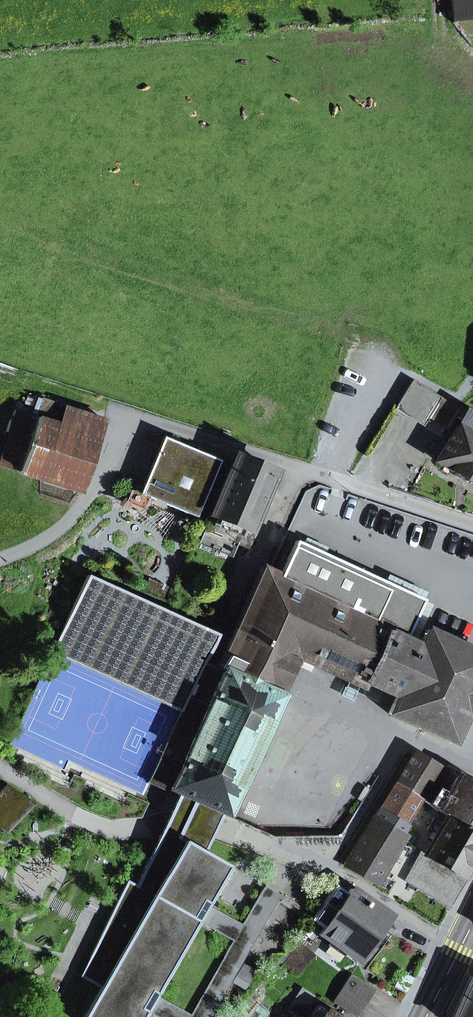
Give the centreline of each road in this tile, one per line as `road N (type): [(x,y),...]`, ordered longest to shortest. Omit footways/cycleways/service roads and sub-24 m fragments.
road 1 (residential): [(472,520),(135,417),(74,524),(0,562)]
road 2 (residential): [(459,948),(333,869)]

